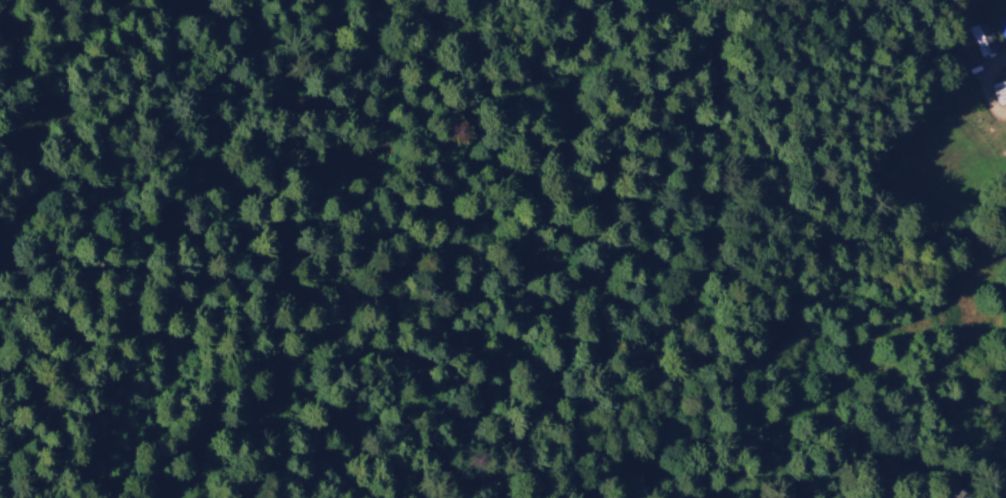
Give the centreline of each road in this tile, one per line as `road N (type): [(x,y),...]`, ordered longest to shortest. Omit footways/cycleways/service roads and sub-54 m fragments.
road 1 (residential): [(1005,457),(955,441),(913,380)]

